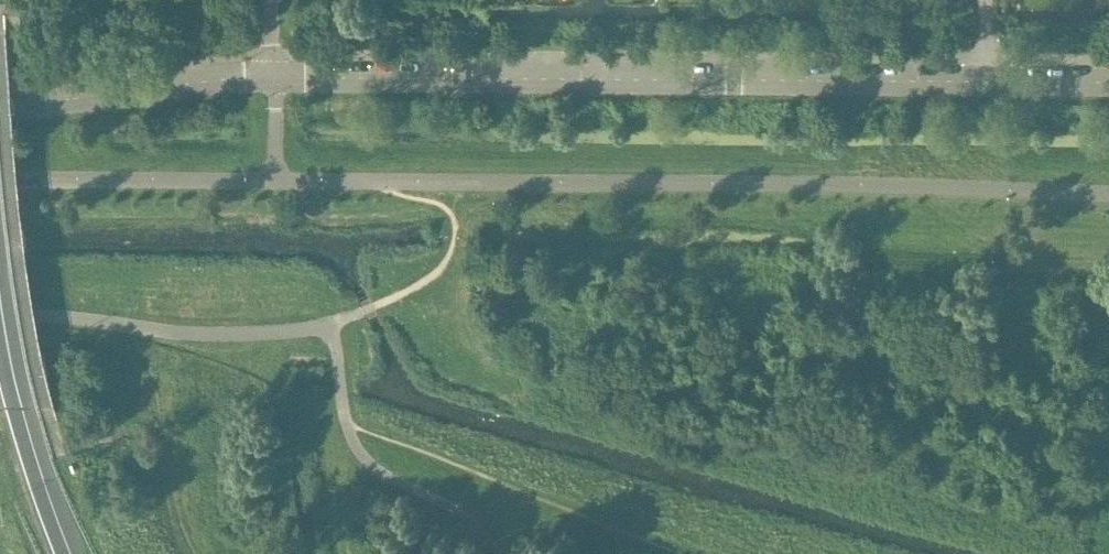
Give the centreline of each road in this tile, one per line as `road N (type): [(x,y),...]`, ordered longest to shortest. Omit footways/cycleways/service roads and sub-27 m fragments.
road 1 (tertiary): [(276,74),(1108,79)]
road 2 (tertiary): [(0,105),(276,74)]
road 3 (motorway): [(63,553),(25,449),(0,330)]

